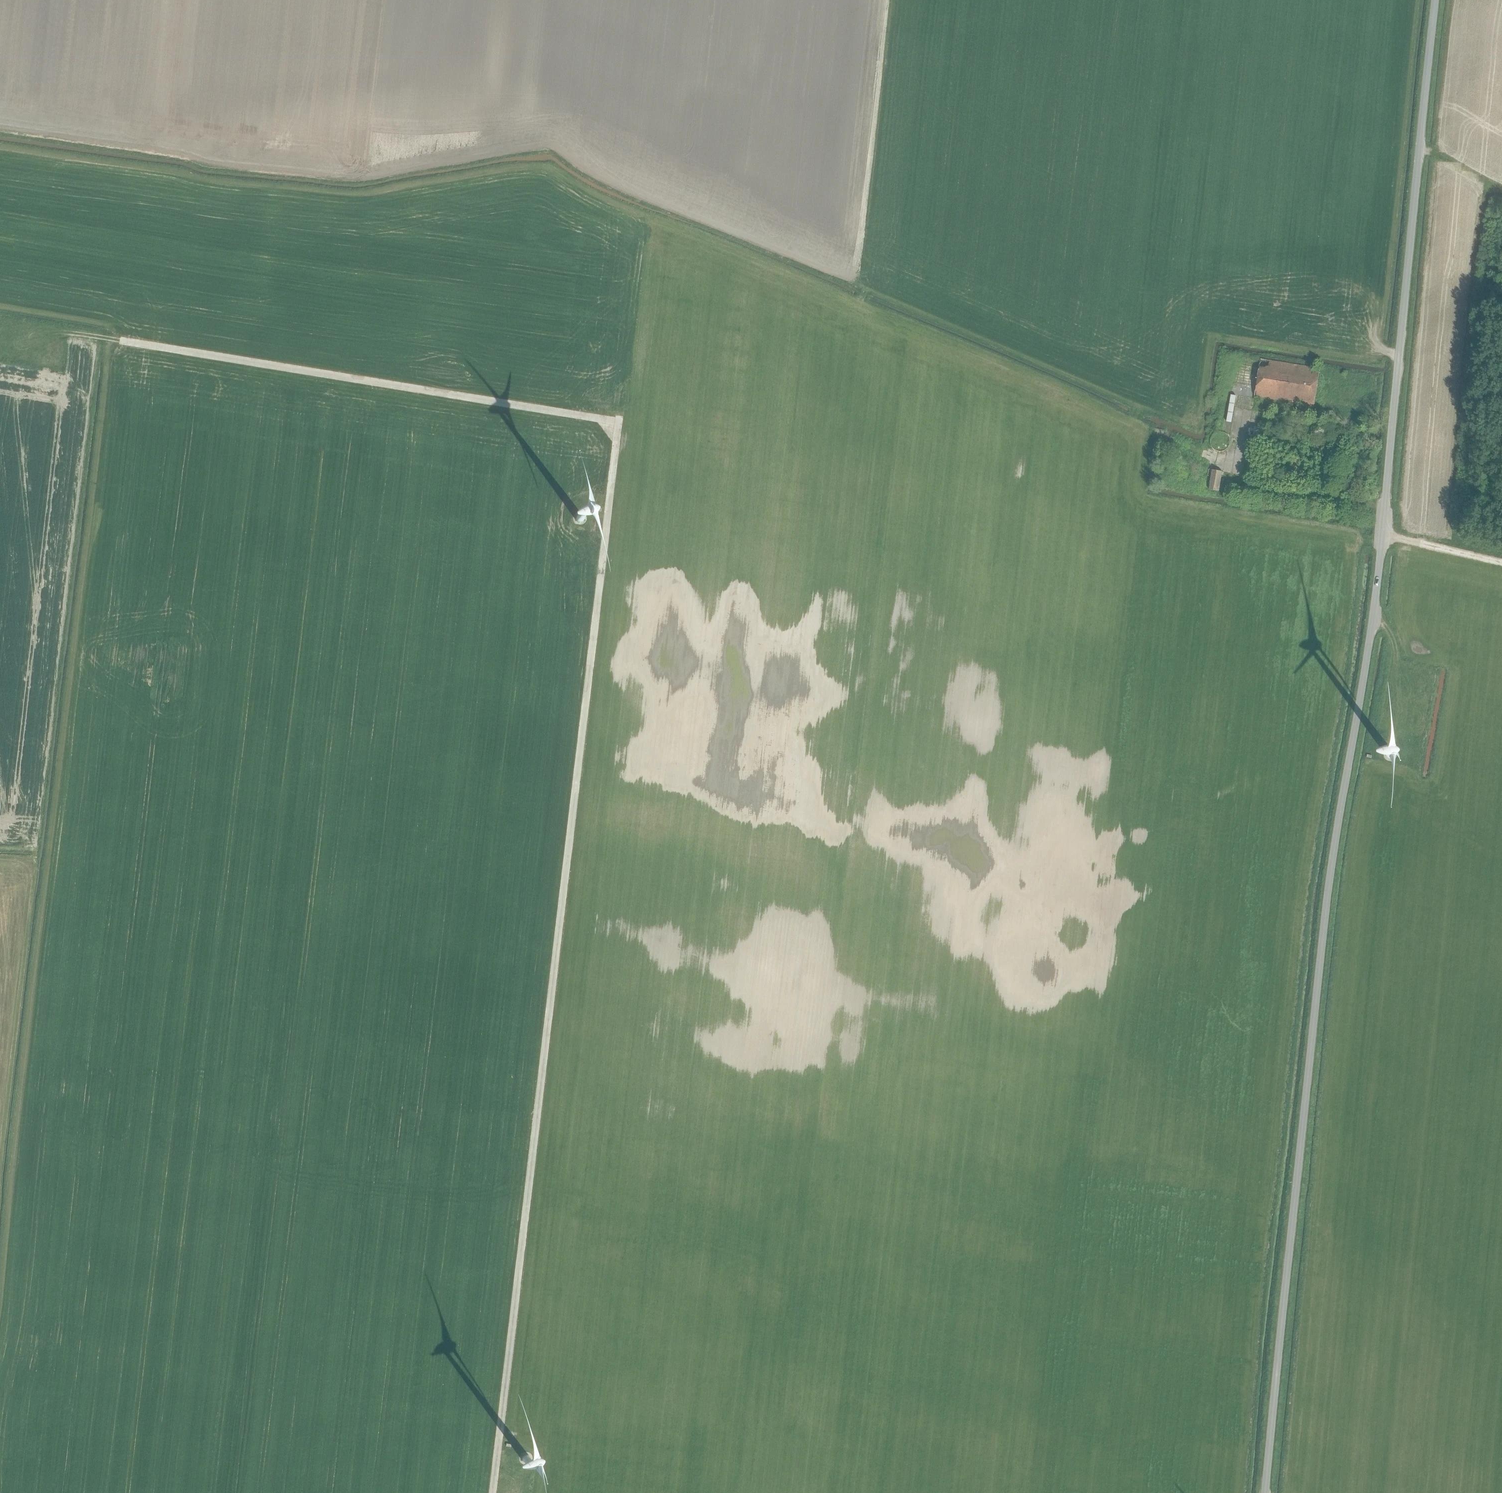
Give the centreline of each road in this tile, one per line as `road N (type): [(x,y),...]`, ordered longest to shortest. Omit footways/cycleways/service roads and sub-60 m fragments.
road 1 (unclassified): [(1265,1492),(1431,0)]

